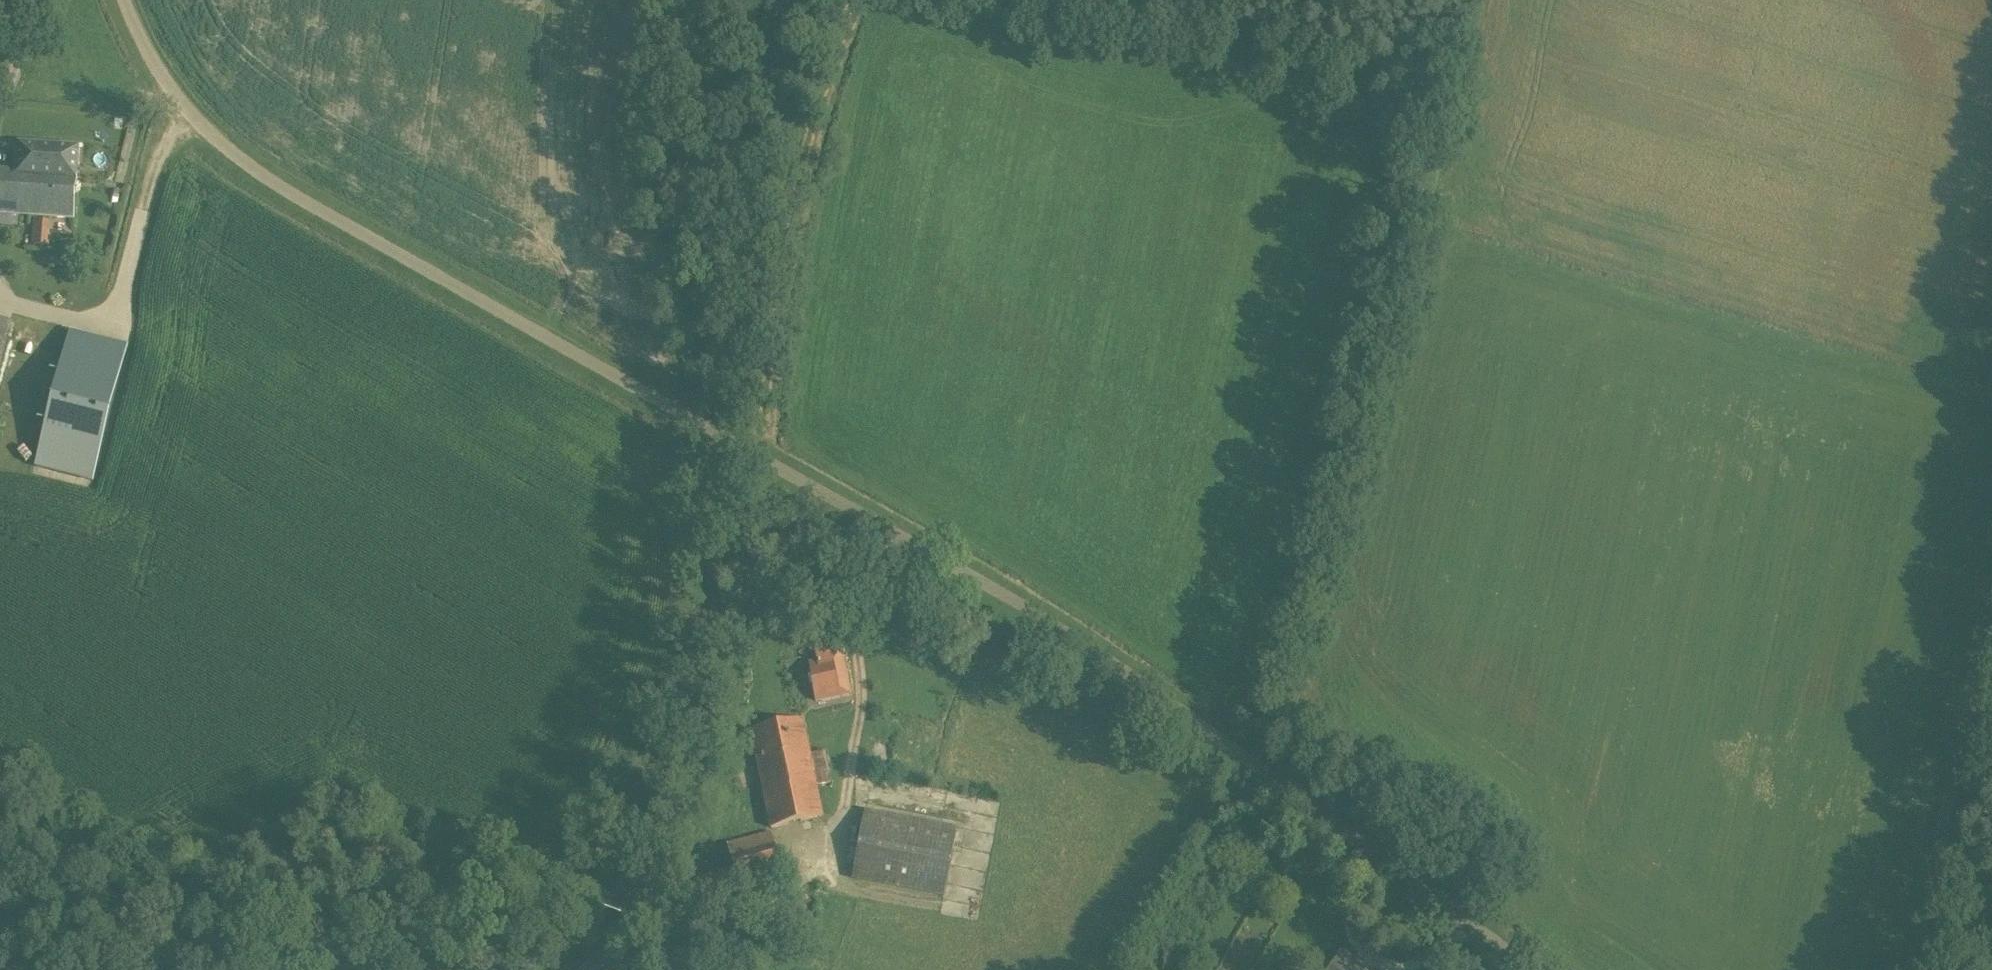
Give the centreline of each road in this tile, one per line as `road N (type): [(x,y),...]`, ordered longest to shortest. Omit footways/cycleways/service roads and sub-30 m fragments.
road 1 (unclassified): [(1534,969),(1043,615),(252,168),(187,116),(145,50),(128,0)]
road 2 (unclassified): [(1910,969),(1991,608)]

